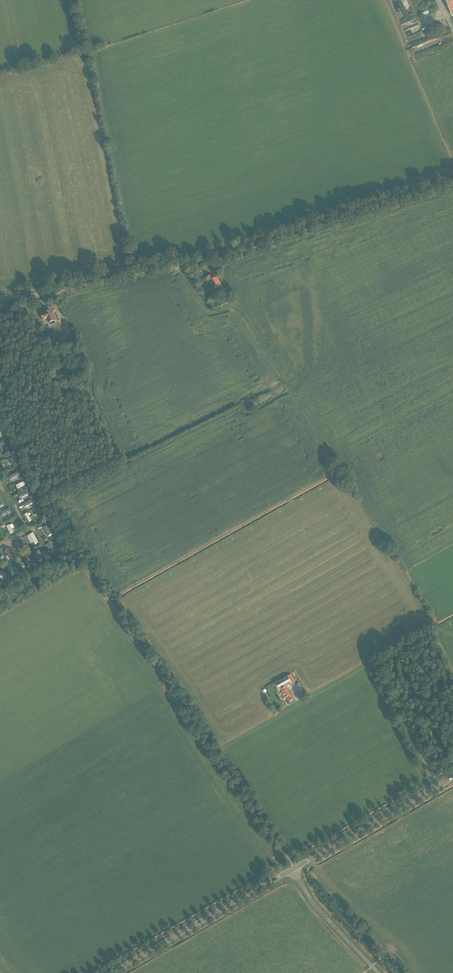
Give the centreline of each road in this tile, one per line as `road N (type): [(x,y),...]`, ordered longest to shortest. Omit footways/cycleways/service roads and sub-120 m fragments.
road 1 (tertiary): [(111,972),(293,869)]
road 2 (track): [(6,297),(187,267)]
road 3 (tertiary): [(293,869),(452,778)]
road 4 (unclassified): [(378,972),(313,904),(293,869)]

